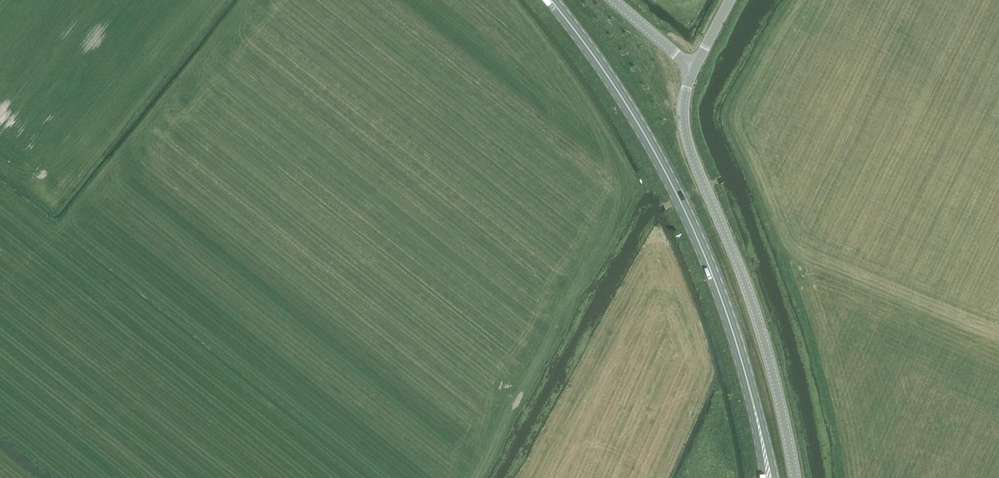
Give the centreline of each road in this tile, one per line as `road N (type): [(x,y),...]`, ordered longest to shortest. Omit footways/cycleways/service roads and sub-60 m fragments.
road 1 (primary): [(769,477),(740,355),(702,247),(633,116),(550,0)]
road 2 (tertiary): [(796,477),(761,327),(686,137),(693,69)]

